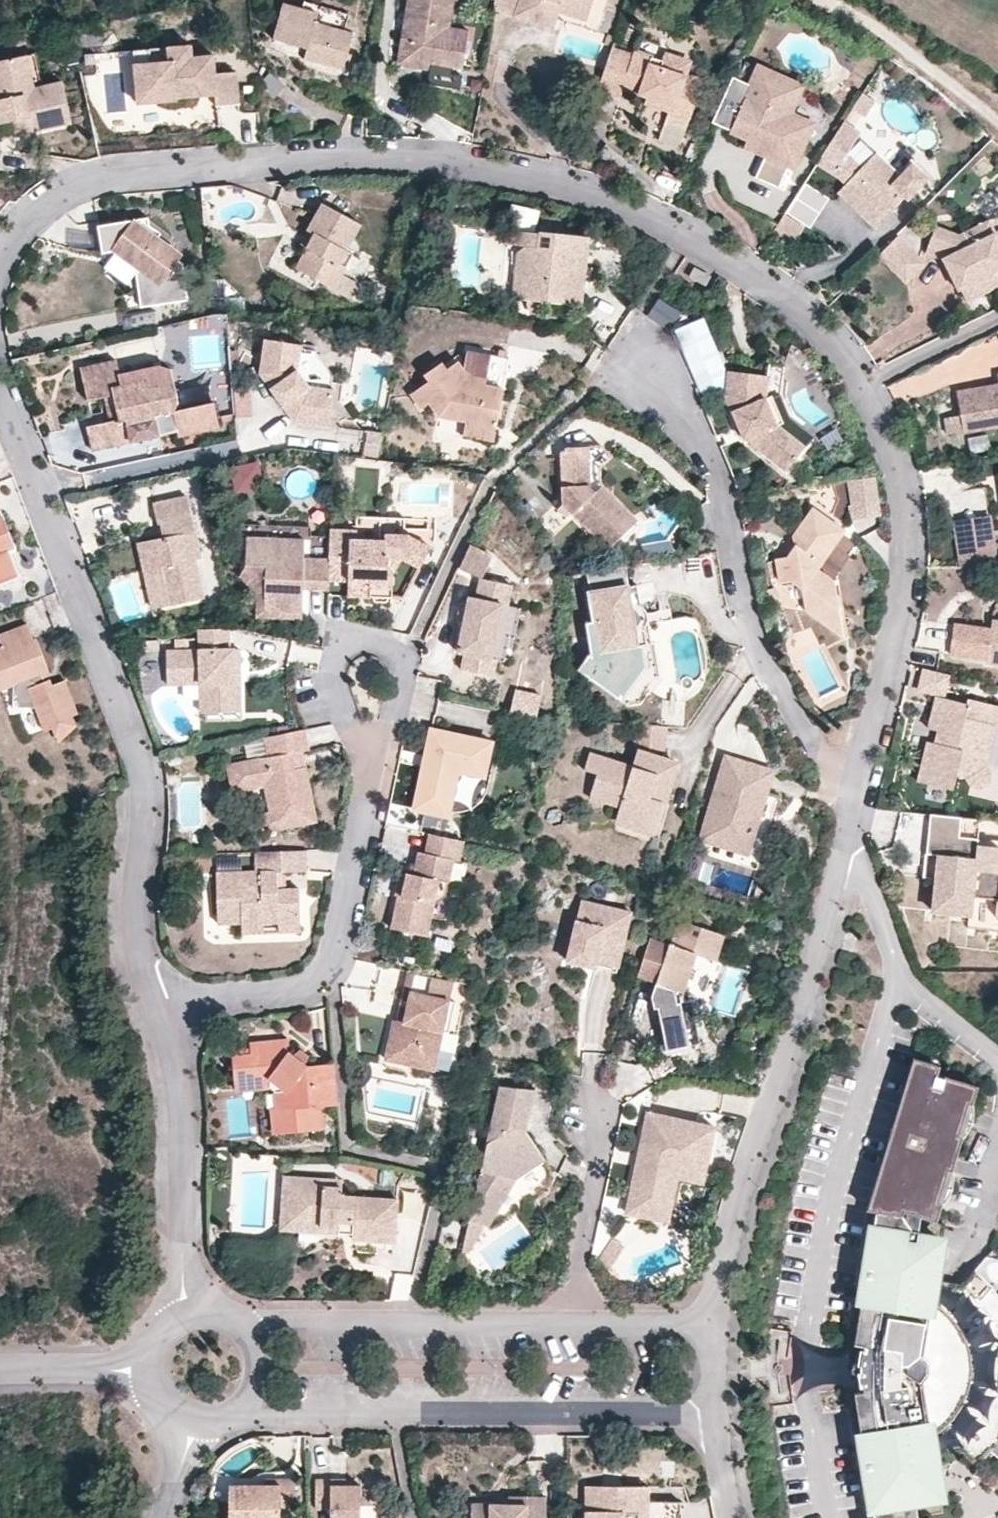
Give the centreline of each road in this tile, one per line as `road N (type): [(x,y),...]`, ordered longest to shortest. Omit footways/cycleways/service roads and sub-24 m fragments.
road 1 (residential): [(854,805),(915,531),(893,445),(866,386),(828,331),(753,273),(645,214),(520,172),(421,159),(96,182),(43,202),(0,256)]
road 2 (residential): [(0,406),(142,750),(139,937),(152,1007)]
road 3 (residential): [(716,1328),(729,1244),(854,805)]
road 4 (residential): [(854,805),(806,735),(753,632),(708,458),(669,389),(644,366)]
road 5 (residential): [(255,1406),(711,1413)]
road 6 (residential): [(152,1007),(291,988),(328,958),(377,774)]
road 7 (residential): [(574,1327),(248,1325)]
road 8 (residential): [(152,1007),(182,1136),(189,1312)]
road 9 (residential): [(377,774),(402,699),(403,665),(383,641),(366,636),(348,639),(336,659),(335,686),(358,734)]
road 10 (residential): [(574,1327),(601,1145),(592,1111)]
road 11 (residential): [(0,1369),(147,1367)]
road 12 (residential): [(716,1328),(574,1327)]

